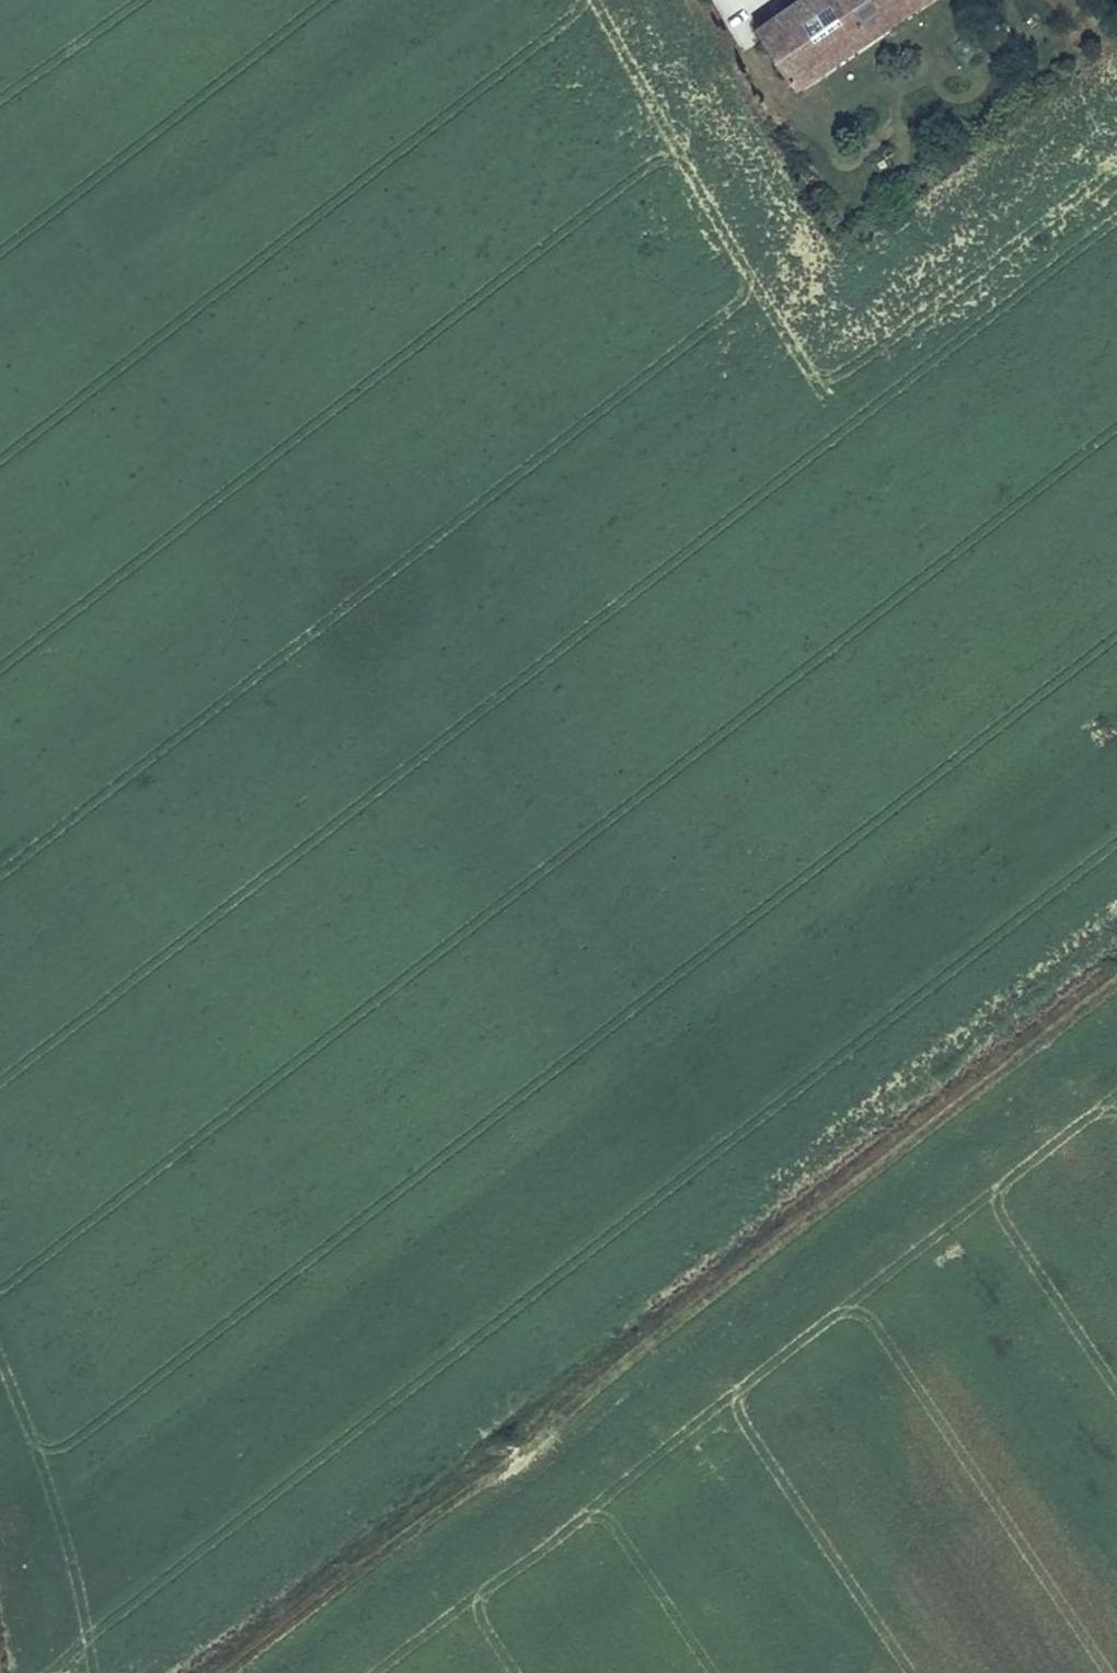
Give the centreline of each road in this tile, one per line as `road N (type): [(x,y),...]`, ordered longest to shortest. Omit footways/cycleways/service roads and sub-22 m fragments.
road 1 (track): [(1116,977),(224,1672)]

